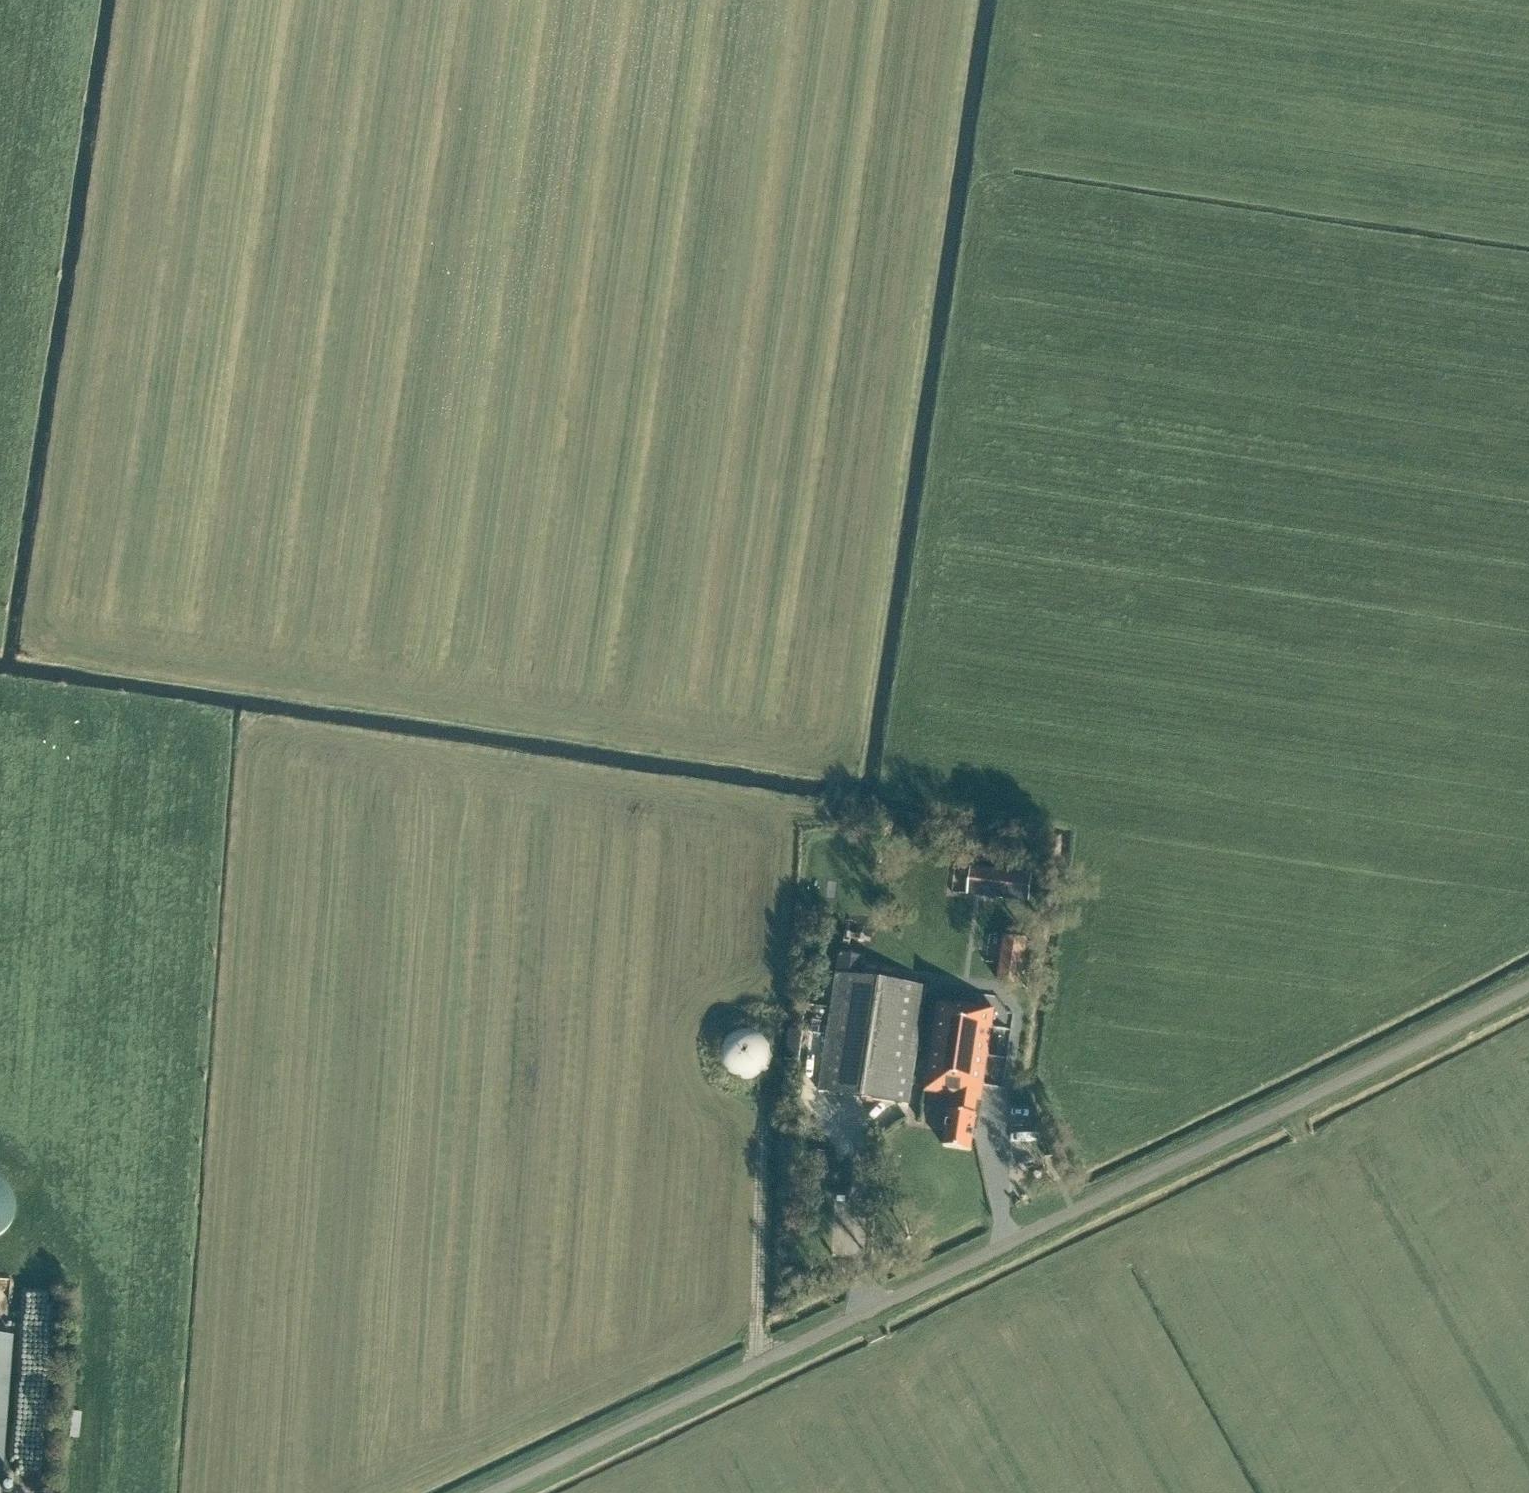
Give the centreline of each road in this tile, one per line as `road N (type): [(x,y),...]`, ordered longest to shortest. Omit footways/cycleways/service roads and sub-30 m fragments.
road 1 (unclassified): [(485,1492),(1528,985)]

